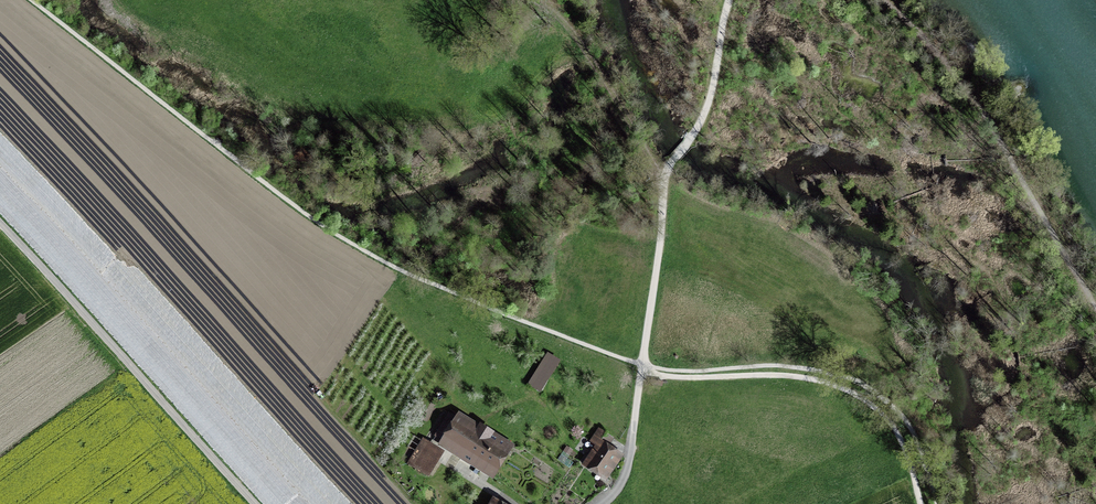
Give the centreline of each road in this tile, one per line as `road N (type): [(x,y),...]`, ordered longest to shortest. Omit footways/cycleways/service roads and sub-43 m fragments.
road 1 (track): [(731,0),(712,93),(665,178),(643,366)]
road 2 (unclassified): [(258,503),(0,223)]
road 3 (track): [(920,503),(889,424),(839,386),(792,375),(673,377),(643,366)]
road 4 (track): [(536,0),(571,31),(665,178)]
road 5 (residential): [(643,366),(628,467),(601,503)]

